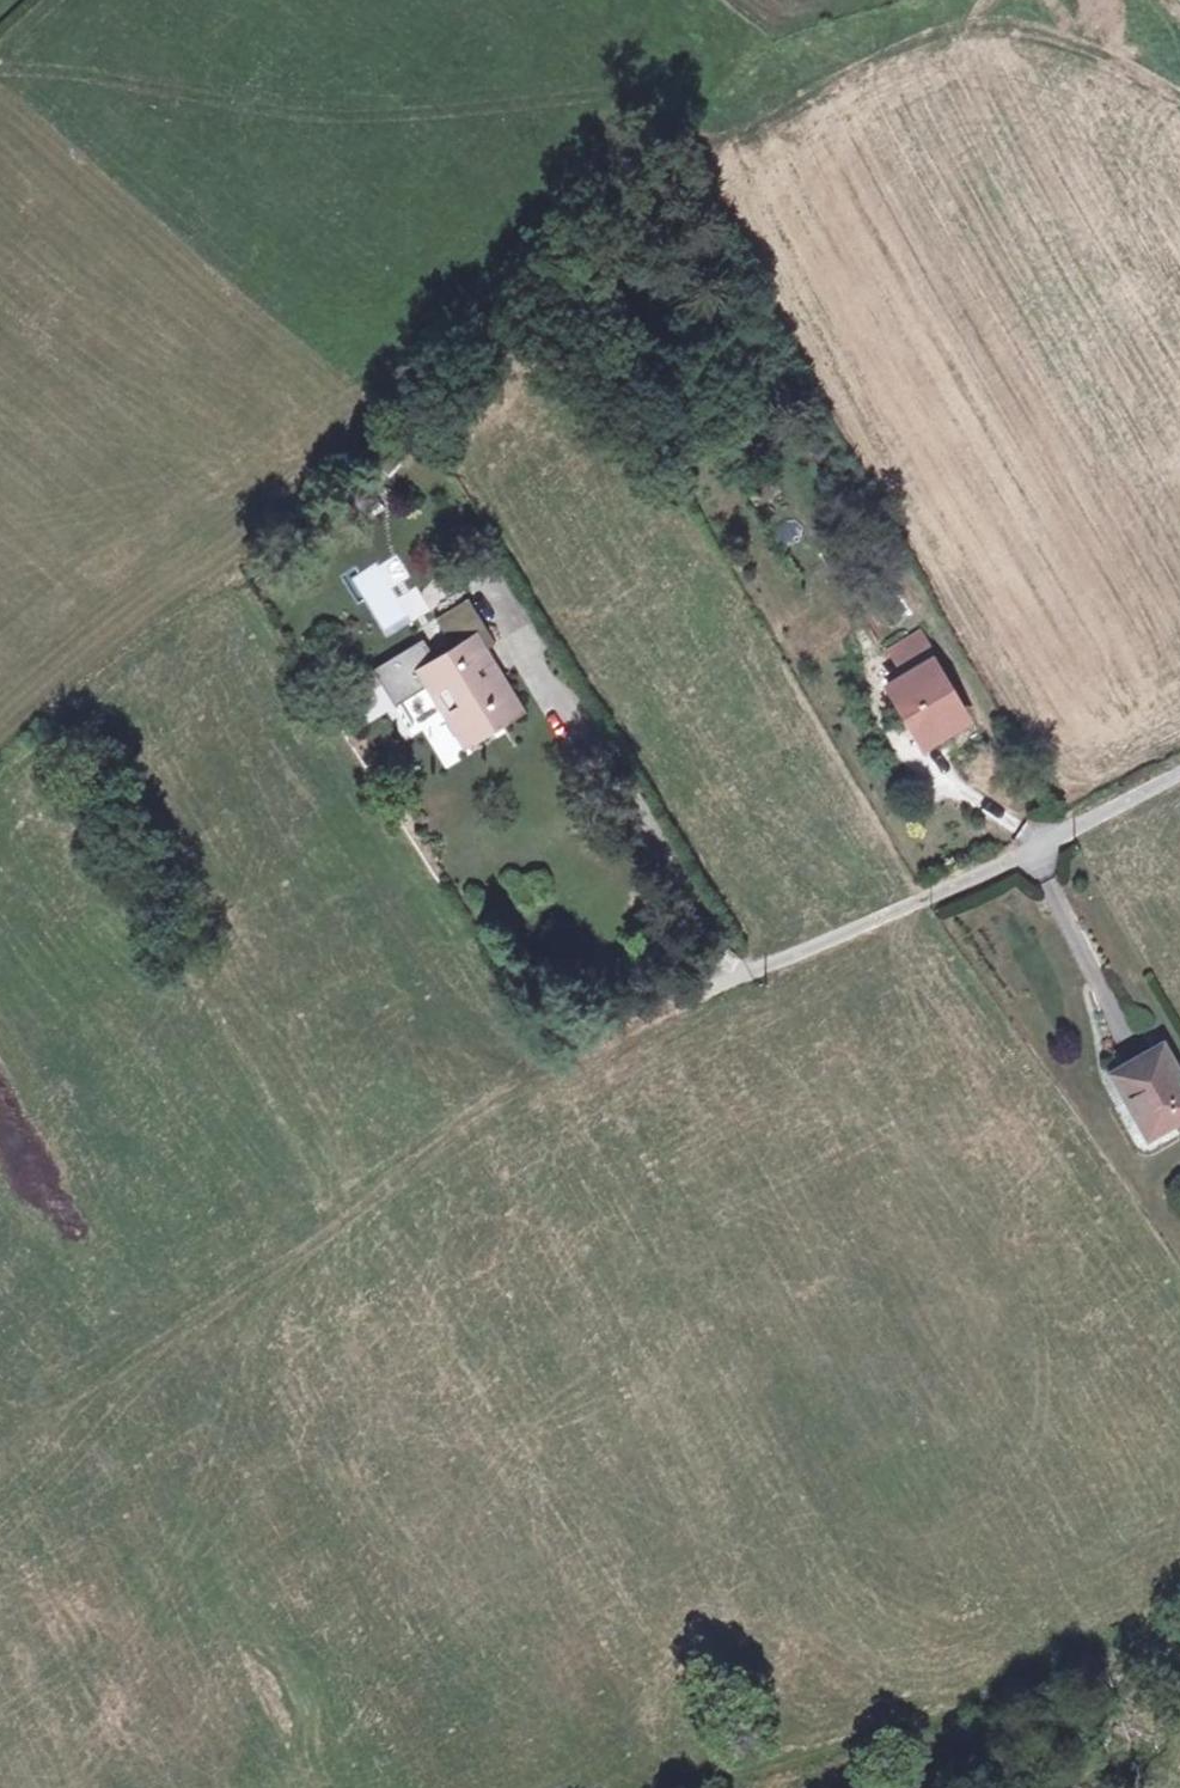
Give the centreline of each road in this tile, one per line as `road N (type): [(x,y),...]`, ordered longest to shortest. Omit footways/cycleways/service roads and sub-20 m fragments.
road 1 (track): [(1179,1632),(1016,1712),(719,1787)]
road 2 (residential): [(1179,770),(935,894),(738,972)]

